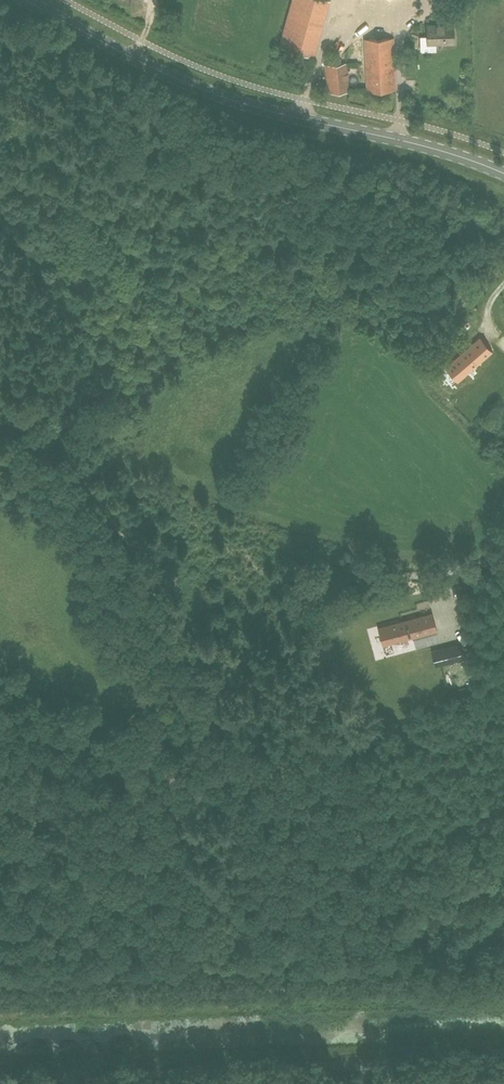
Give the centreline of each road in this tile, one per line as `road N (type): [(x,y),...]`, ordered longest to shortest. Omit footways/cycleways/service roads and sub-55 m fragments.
road 1 (track): [(422,987),(403,878),(387,855),(244,830),(231,819),(218,680),(286,604),(503,554)]
road 2 (primary): [(503,176),(399,140),(233,103),(26,0)]
road 3 (unclassified): [(0,1002),(503,981)]
road 4 (unclassified): [(503,1062),(0,1080)]

